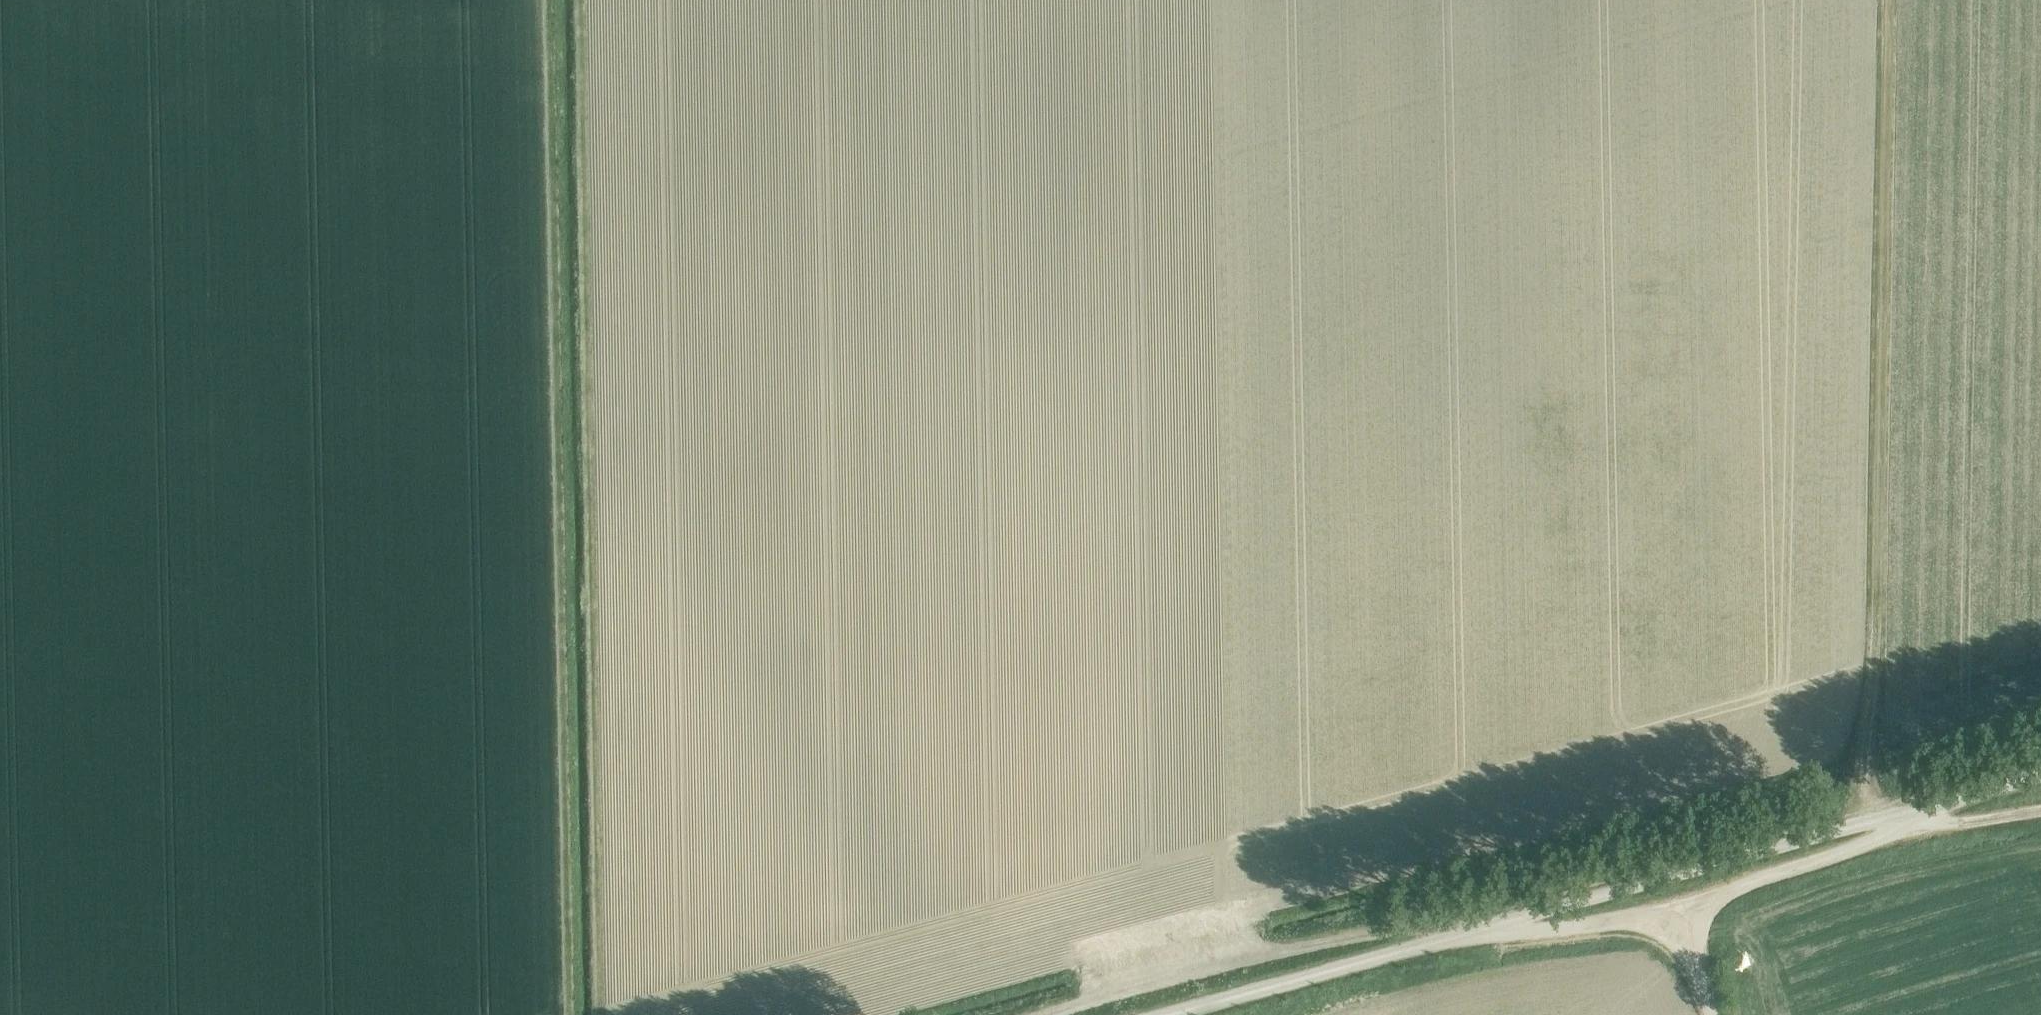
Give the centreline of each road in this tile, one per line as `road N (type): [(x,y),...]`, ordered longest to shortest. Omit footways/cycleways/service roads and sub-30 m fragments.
road 1 (unclassified): [(1165,1014),(2040,776)]
road 2 (track): [(1045,1014),(1195,970),(1386,931),(1470,932)]

